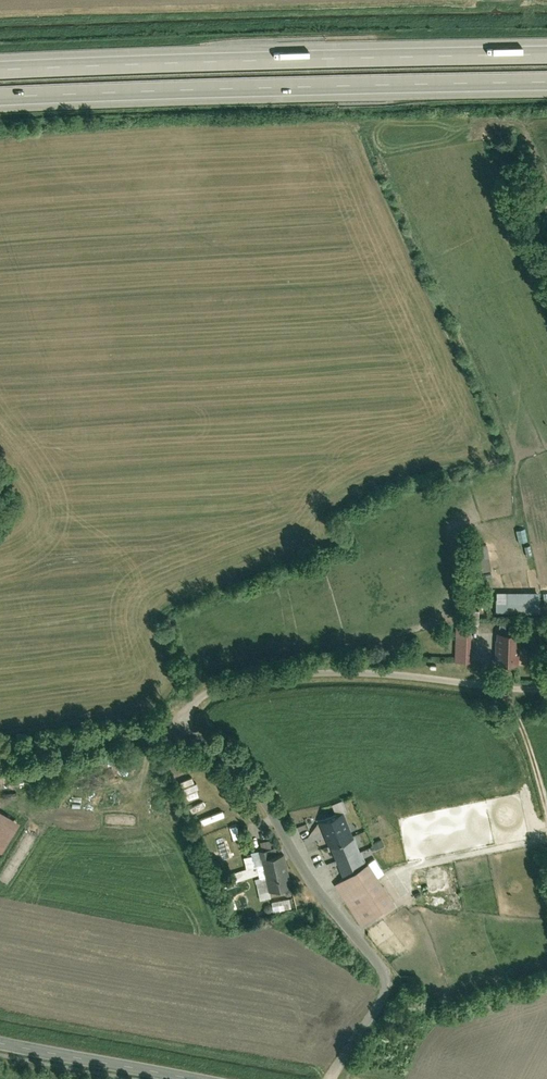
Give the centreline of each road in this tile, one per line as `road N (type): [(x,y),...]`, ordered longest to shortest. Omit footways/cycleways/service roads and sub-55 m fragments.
road 1 (motorway): [(0,99),(546,82)]
road 2 (motorway): [(546,52),(0,67)]
road 3 (track): [(546,688),(346,673),(226,683),(194,703),(184,726)]
road 4 (tertiary): [(0,1043),(200,1078)]

